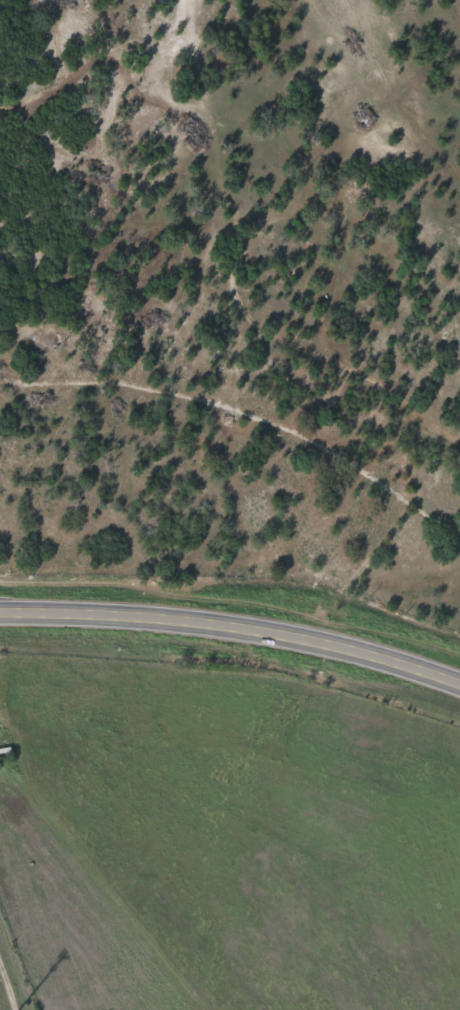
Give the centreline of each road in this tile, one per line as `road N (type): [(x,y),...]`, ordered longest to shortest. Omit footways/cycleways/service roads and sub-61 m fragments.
road 1 (trunk): [(459,685),(287,635),(99,614),(0,612)]

